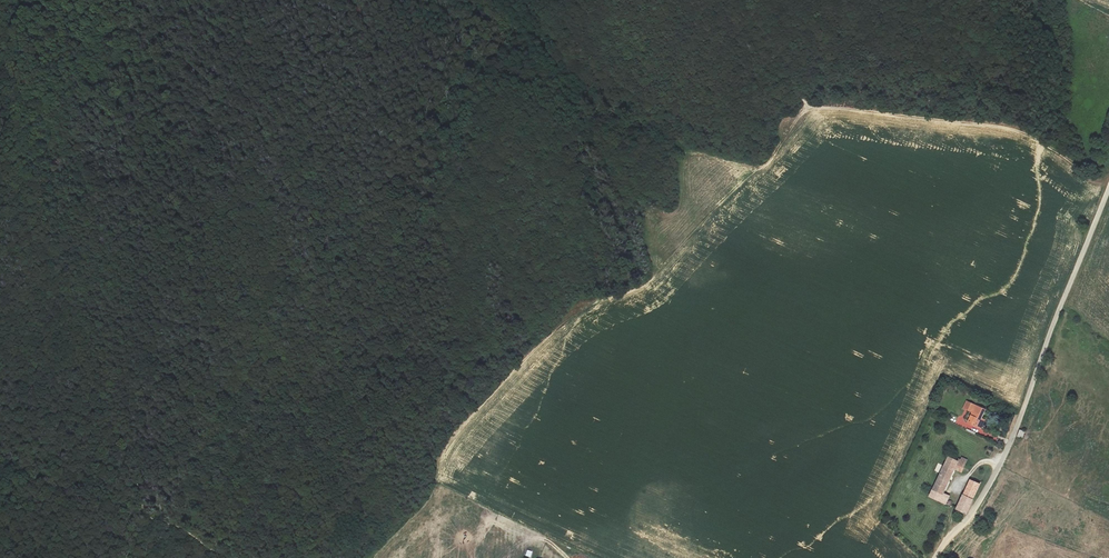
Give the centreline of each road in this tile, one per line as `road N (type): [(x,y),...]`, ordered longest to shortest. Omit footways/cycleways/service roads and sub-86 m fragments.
road 1 (unclassified): [(935,557),(970,516),(1007,449),(1108,189)]
road 2 (track): [(1108,181),(1095,182),(1047,145),(1002,126),(822,107),(802,113),(763,166)]

